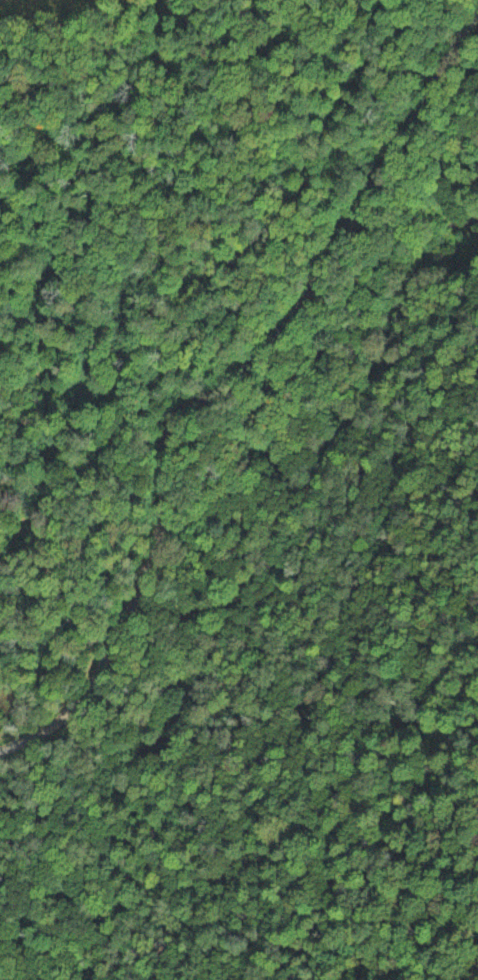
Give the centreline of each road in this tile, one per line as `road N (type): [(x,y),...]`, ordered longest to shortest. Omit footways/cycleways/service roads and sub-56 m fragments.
road 1 (track): [(0,756),(36,744),(83,709),(119,654),(176,512),(171,442),(200,406),(279,358),(477,38)]

